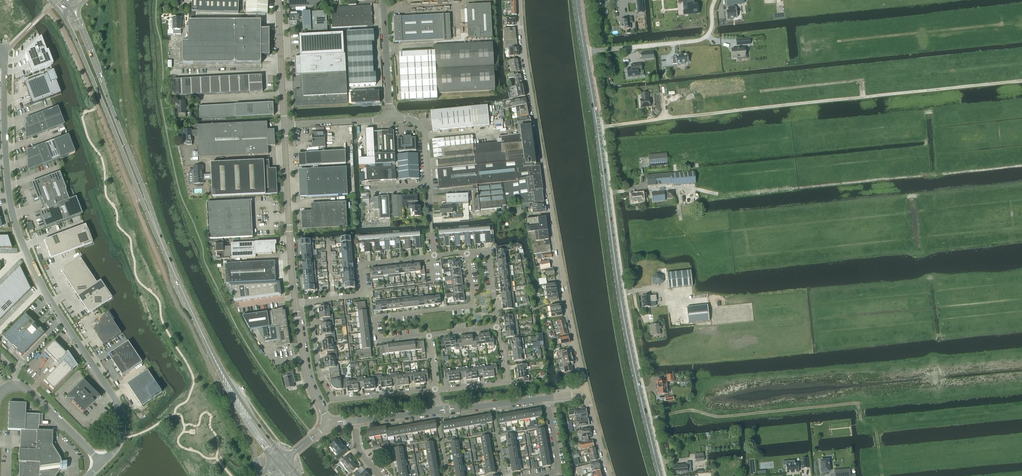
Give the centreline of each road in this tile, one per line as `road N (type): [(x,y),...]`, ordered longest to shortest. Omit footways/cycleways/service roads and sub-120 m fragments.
road 1 (unclassified): [(101,461),(121,438),(121,412),(49,299),(18,230),(0,50)]
road 2 (primary): [(660,475),(625,328),(585,52)]
road 3 (residential): [(586,393),(520,0)]
road 4 (track): [(666,118),(1021,82)]
road 5 (track): [(646,419),(859,403),(861,419),(876,430),(882,475)]
road 6 (secondary): [(61,11),(154,223)]
road 7 (secondary): [(154,223),(71,11)]
road 8 (residential): [(429,335),(378,340),(375,318),(471,305),(466,252)]
road 9 (unclassified): [(295,303),(284,124)]
road 10 (secondary): [(222,375),(154,223)]
road 11 (unclassified): [(715,0),(711,29),(699,40),(585,52)]
road 12 (residential): [(431,256),(366,264),(360,295),(309,301)]
road 13 (residential): [(435,390),(508,380),(497,327)]
road 14 (unclassified): [(329,423),(306,377),(295,303)]
road 15 (unclassified): [(284,124),(278,0)]

